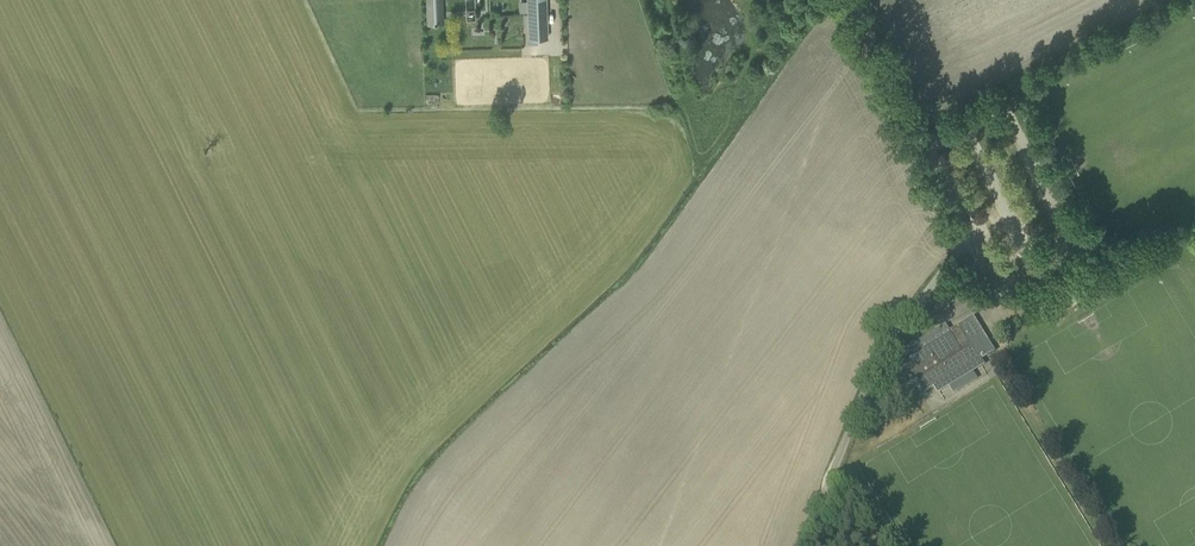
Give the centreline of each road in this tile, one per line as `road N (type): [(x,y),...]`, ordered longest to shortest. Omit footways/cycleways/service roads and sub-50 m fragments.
road 1 (unclassified): [(869,545),(826,488),(880,355),(967,232),(854,0)]

